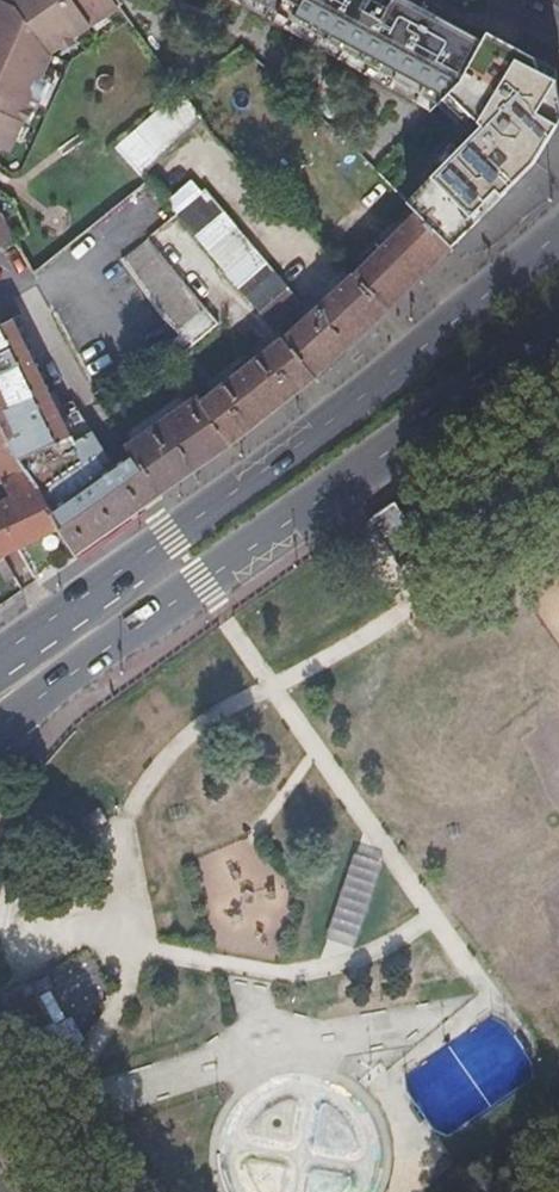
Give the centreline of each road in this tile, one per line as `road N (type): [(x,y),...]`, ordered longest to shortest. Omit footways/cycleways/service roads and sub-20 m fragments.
road 1 (secondary): [(558,236),(268,470),(0,667)]
road 2 (secondary): [(0,733),(558,332)]

